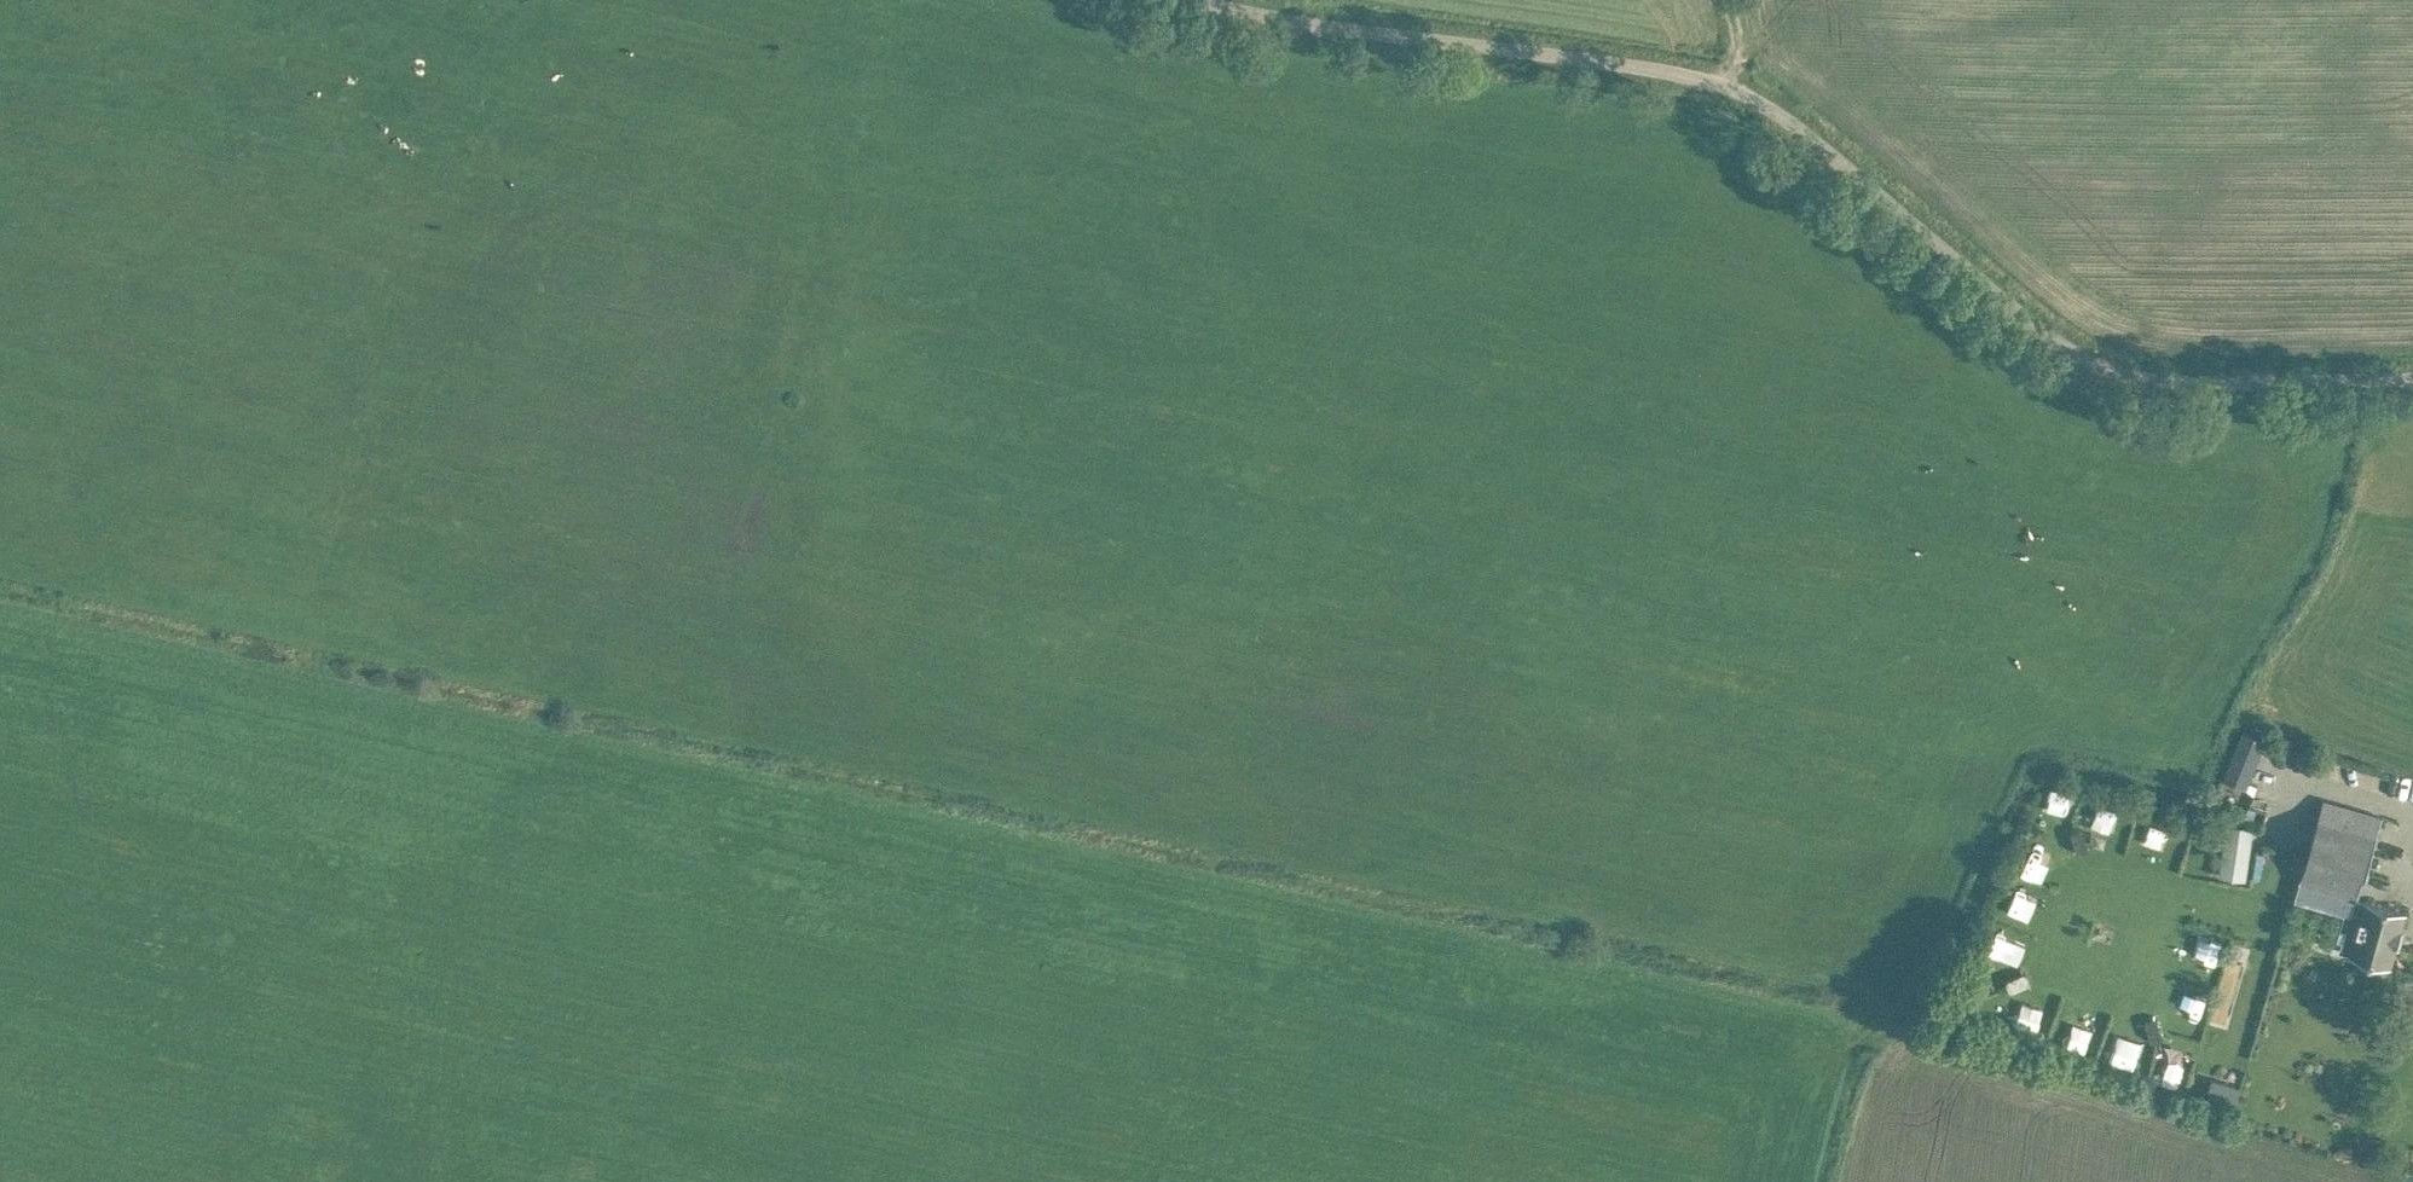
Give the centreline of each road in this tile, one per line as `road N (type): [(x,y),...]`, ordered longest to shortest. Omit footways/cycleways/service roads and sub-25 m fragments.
road 1 (unclassified): [(2412,379),(2131,375),(2049,337),(1779,113),(1733,88),(1632,65),(1195,0)]

